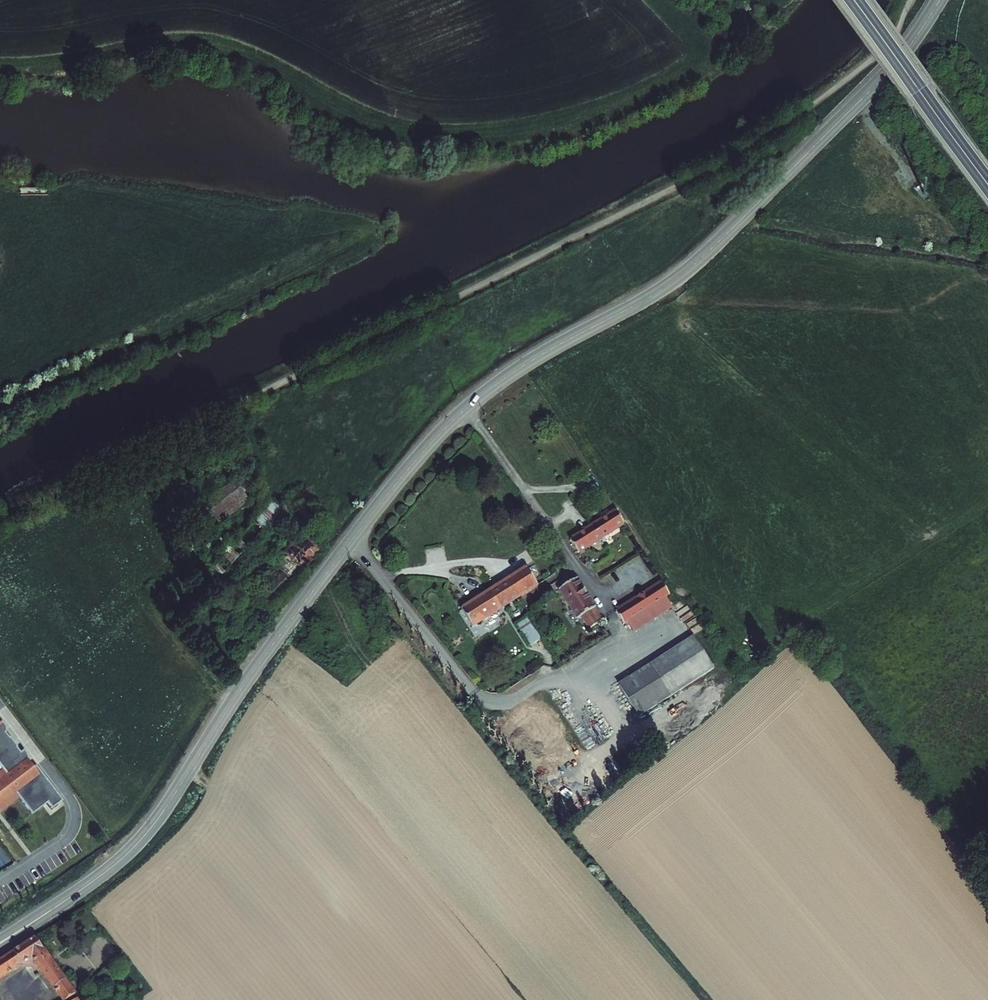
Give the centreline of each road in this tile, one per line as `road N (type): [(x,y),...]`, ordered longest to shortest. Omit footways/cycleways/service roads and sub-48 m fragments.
road 1 (secondary): [(0,944),(85,888),(144,836),(266,654),(446,427),(510,374),(690,267),(889,70),(941,0)]
road 2 (track): [(0,191),(120,190),(308,213)]
road 3 (trunk): [(849,0),(987,186)]

